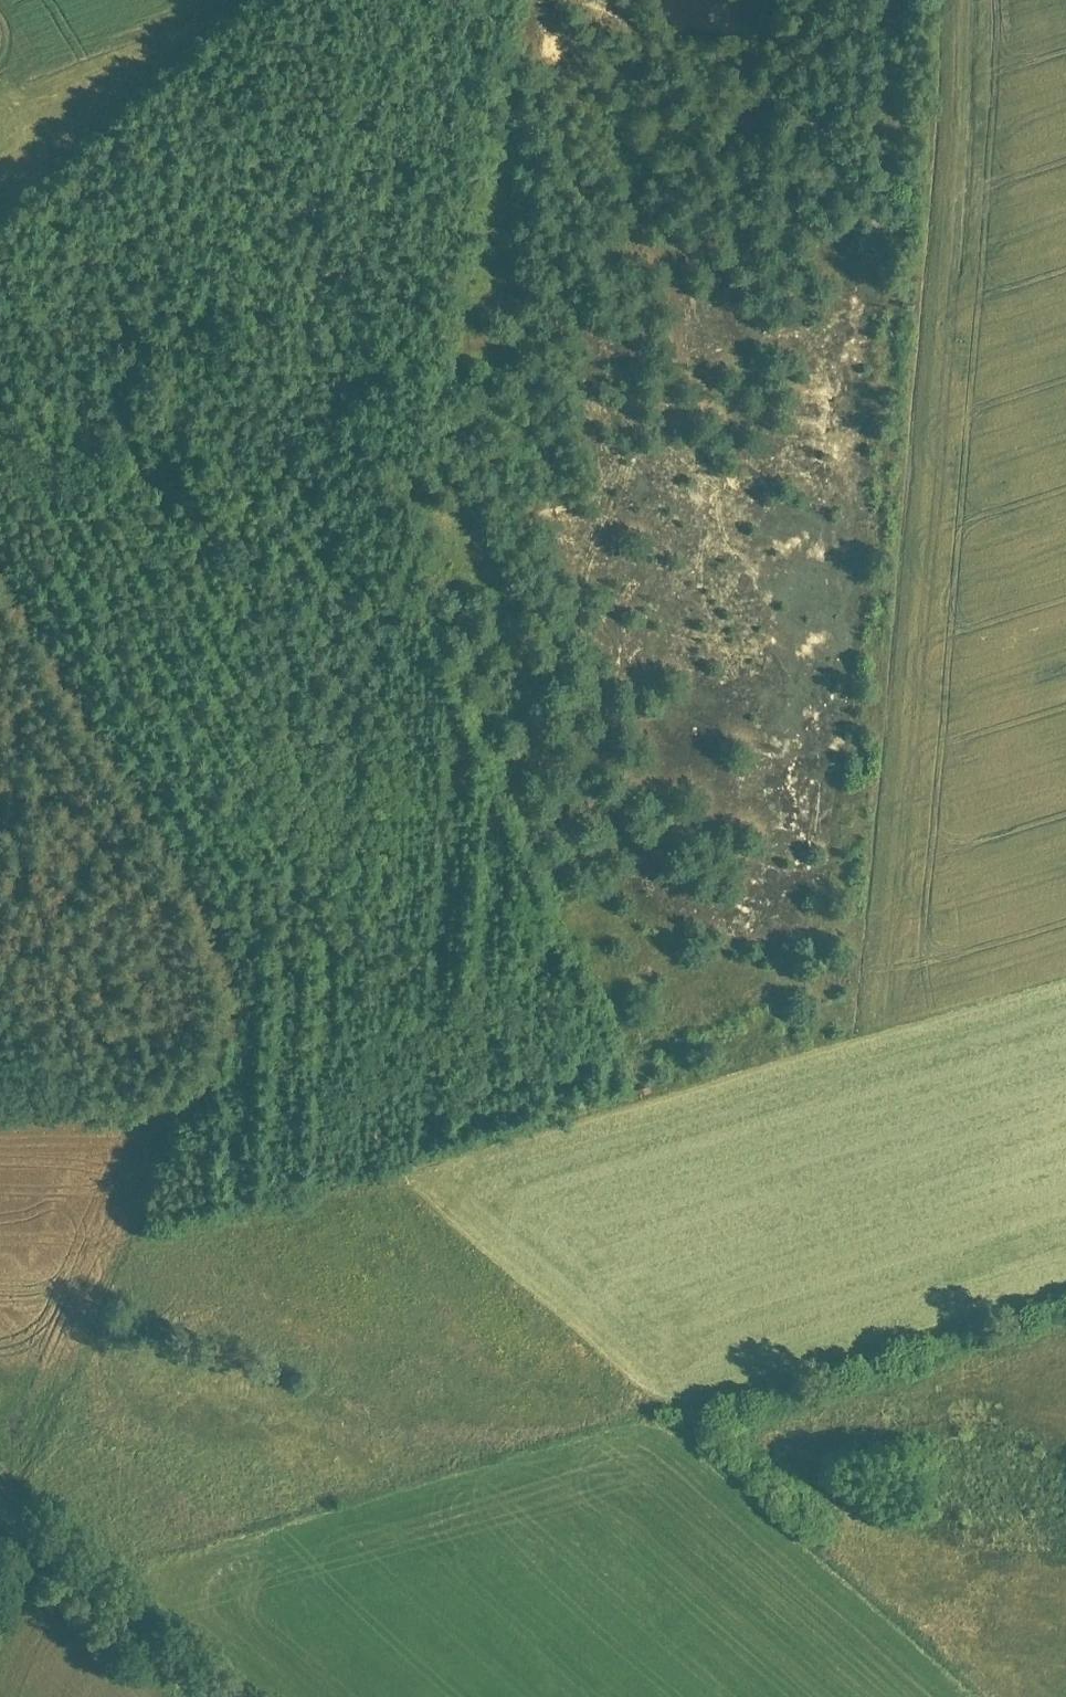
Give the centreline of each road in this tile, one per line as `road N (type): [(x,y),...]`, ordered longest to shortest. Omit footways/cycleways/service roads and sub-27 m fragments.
road 1 (residential): [(20,1519),(214,1696)]

